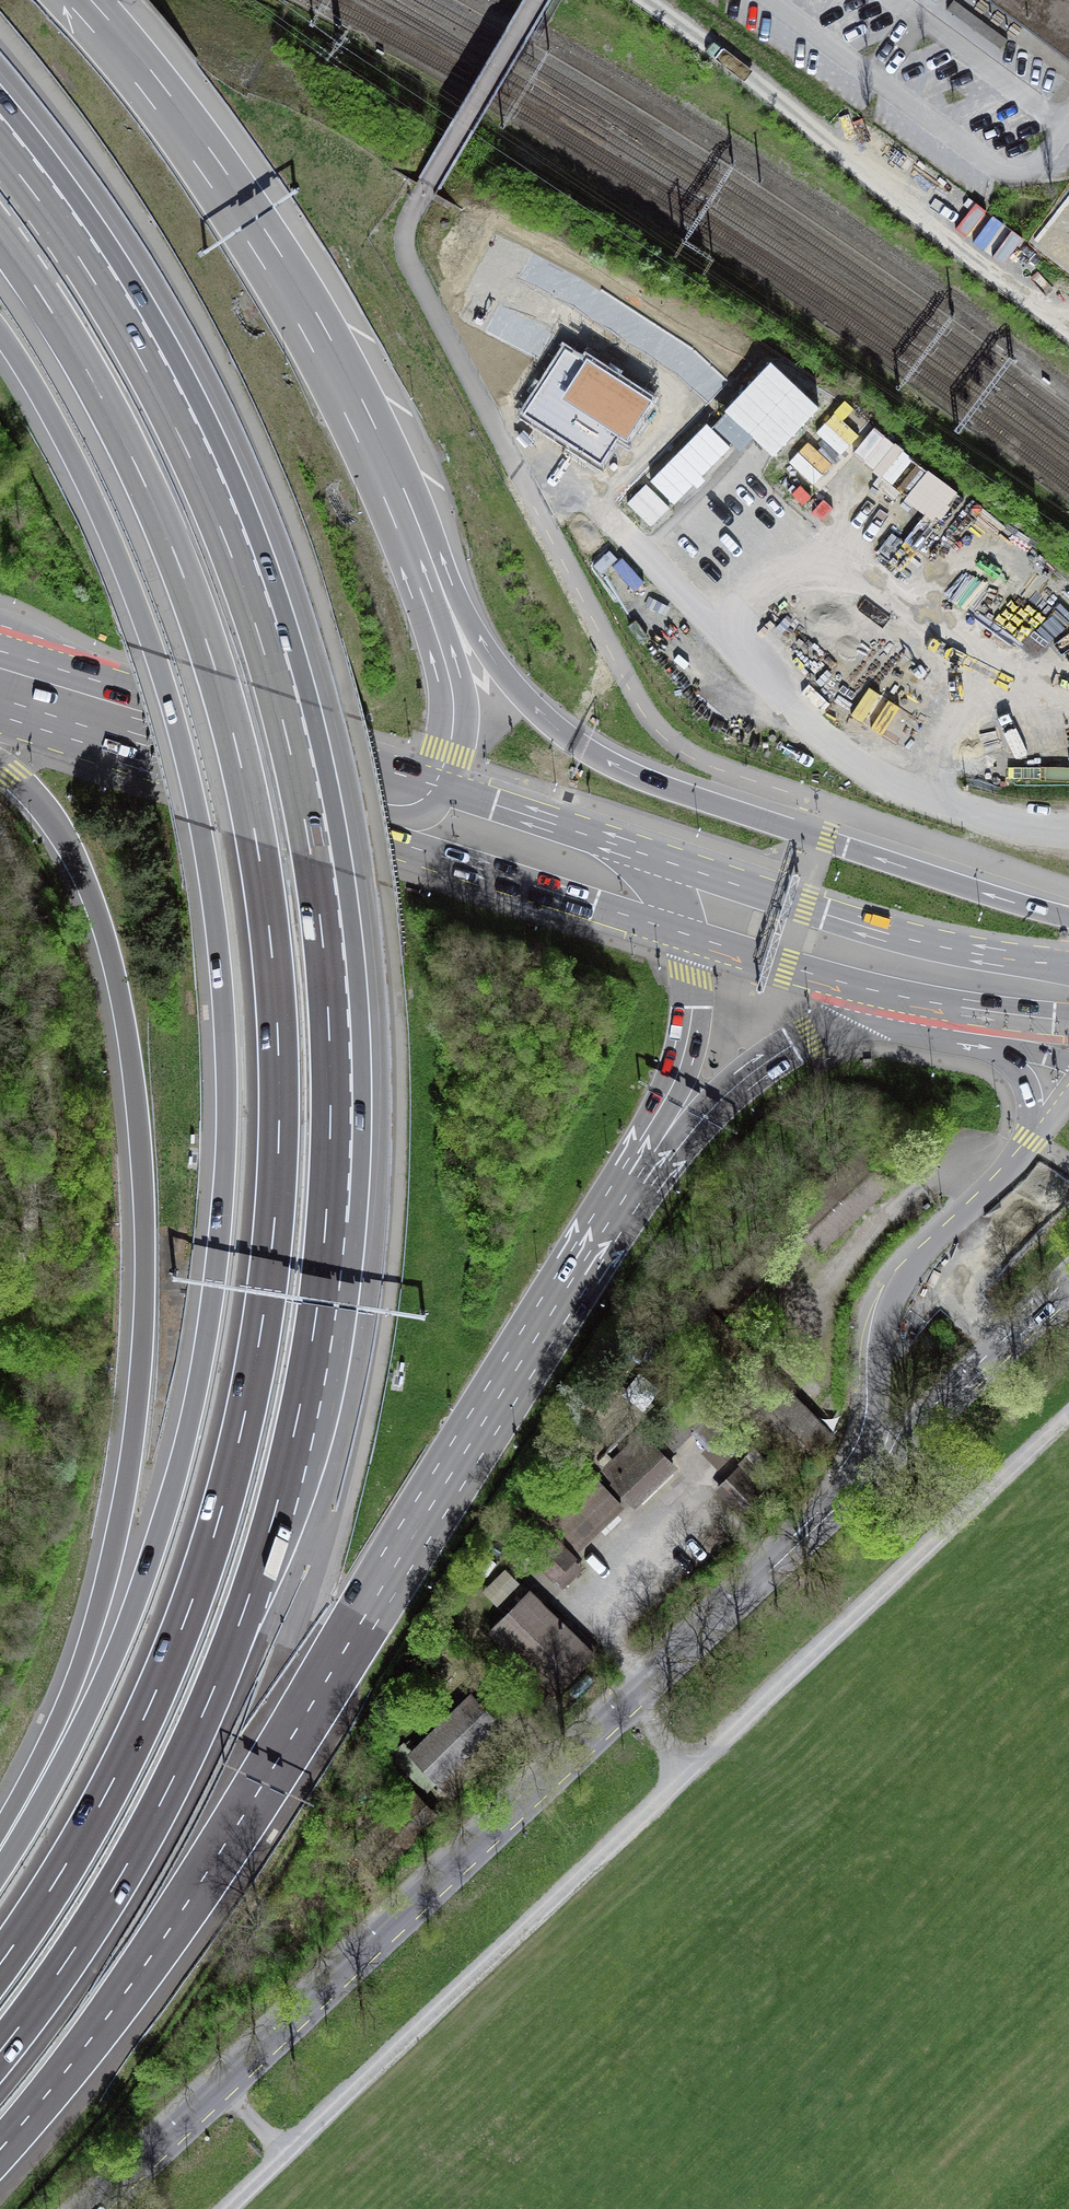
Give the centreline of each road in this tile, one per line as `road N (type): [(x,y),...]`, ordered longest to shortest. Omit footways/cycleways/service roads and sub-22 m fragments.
road 1 (motorway): [(0,2051),(57,1974),(159,1806),(243,1614),(313,1332),(330,1133),(329,1025),(311,860),(256,625),(184,445),(138,356),(0,150)]
road 2 (motorway): [(0,235),(137,467),(216,673),(270,940),(279,1130),(262,1325),(193,1599),(113,1780),(0,1964)]
road 3 (motorway): [(0,332),(69,448),(155,653),(201,825),(227,1081),(212,1308),(157,1543),(77,1738),(50,1789),(0,1851)]
road 4 (motorway): [(0,2149),(128,1988),(216,1858),(655,1151)]
road 5 (track): [(1068,1413),(228,2208)]
road 6 (motorway): [(0,763),(62,834),(106,938),(135,1087),(145,1225),(140,1379),(117,1537),(71,1692),(0,1850)]
road 7 (secondary): [(864,1479),(96,2208)]
road 8 (motorway): [(1068,918),(662,786),(566,736),(482,643),(392,492)]
road 9 (motorway): [(392,492),(264,247),(149,84),(78,0)]
road 10 (secondary): [(1068,1098),(981,1202),(901,1276),(879,1338),(878,1419),(864,1479)]
road 11 (secondary): [(426,816),(0,683)]
road 12 (motorway): [(426,816),(454,703),(392,492)]
road 13 (motorway): [(655,1151),(787,1048),(935,974)]
road 14 (secondary): [(864,1479),(1068,1277)]
road 15 (secondary): [(673,896),(935,974)]
road 16 (motorway): [(655,1151),(691,1018),(673,896)]
road 17 (secondary): [(673,896),(426,816)]
road 18 (secondary): [(935,974),(1068,1059)]
road 19 (secondary): [(935,974),(1068,992)]

